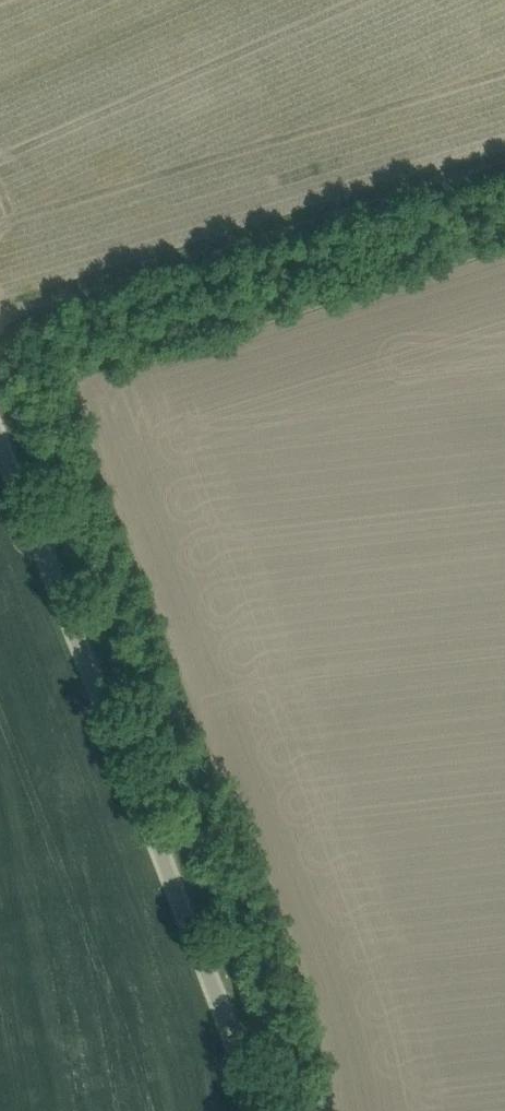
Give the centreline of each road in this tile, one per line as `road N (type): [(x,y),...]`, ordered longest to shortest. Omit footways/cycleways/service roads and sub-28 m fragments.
road 1 (unclassified): [(253,1110),(204,962),(0,439)]
road 2 (track): [(504,166),(0,323)]

